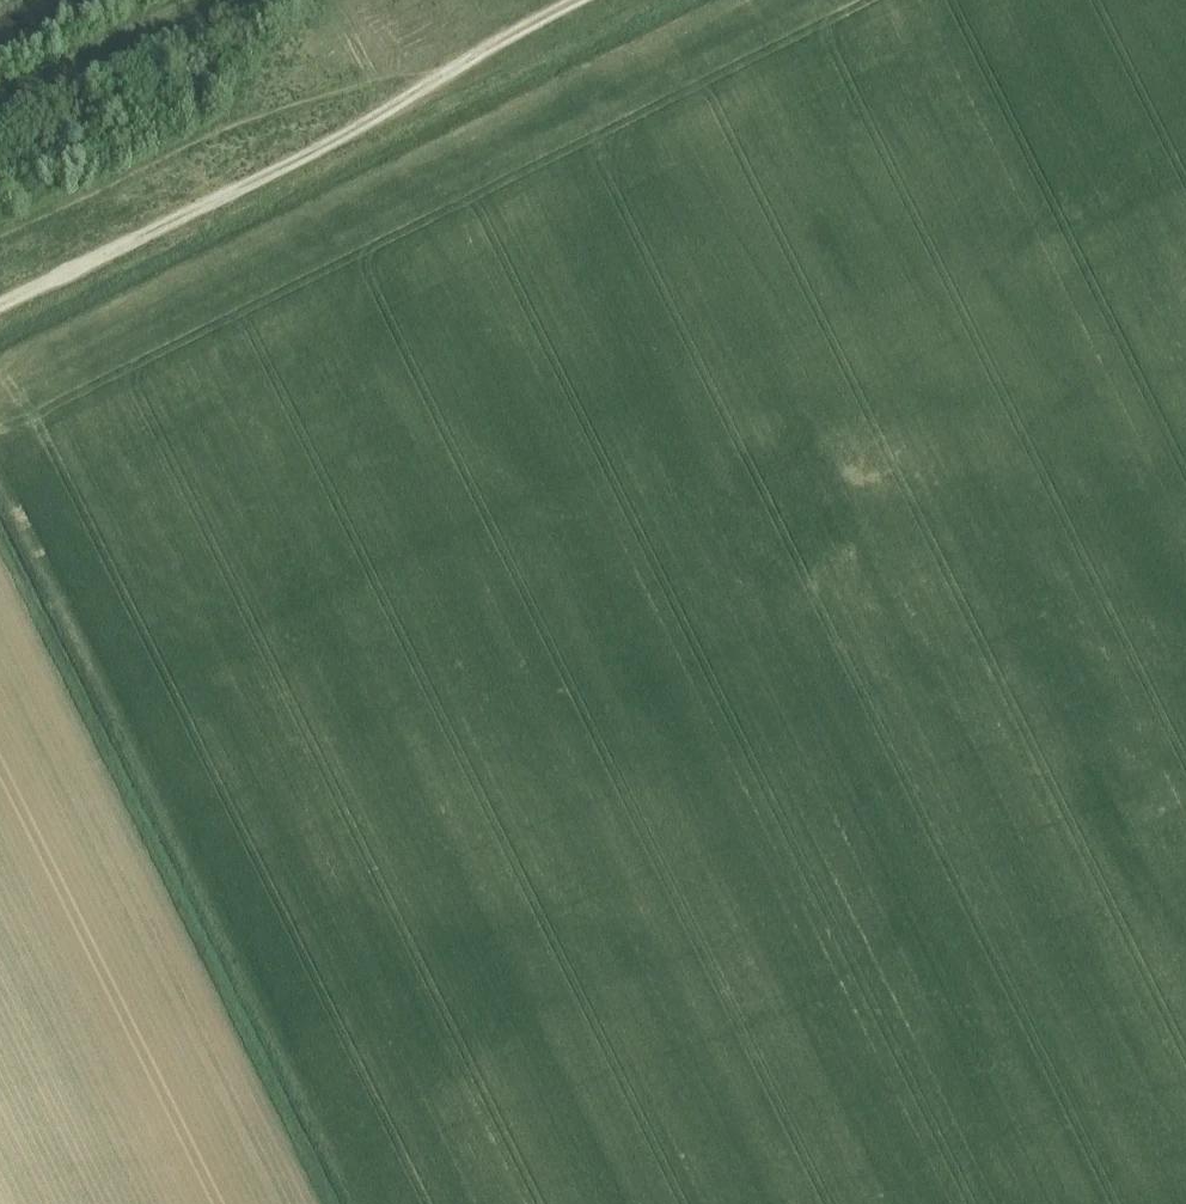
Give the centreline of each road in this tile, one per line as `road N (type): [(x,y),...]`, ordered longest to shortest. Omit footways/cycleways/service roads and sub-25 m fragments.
road 1 (track): [(581,0),(372,119),(0,306)]
road 2 (track): [(1185,170),(1036,240)]

